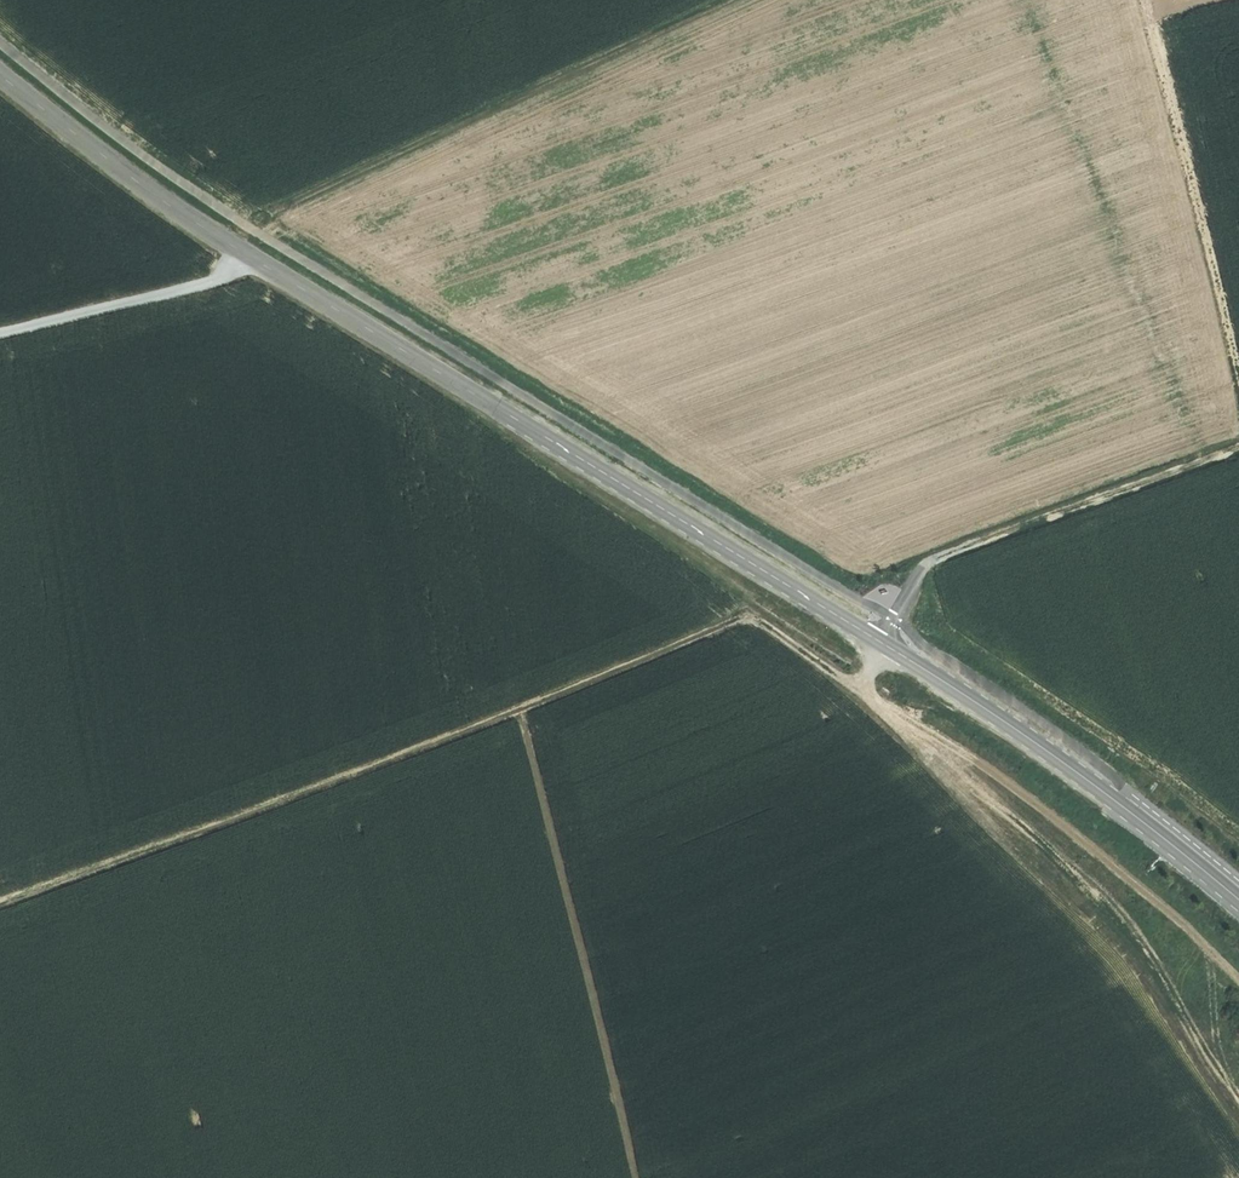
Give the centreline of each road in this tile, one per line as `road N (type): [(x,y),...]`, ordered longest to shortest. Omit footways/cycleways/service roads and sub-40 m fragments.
road 1 (secondary): [(1238,900),(959,692),(638,487),(255,264),(0,79)]
road 2 (track): [(0,903),(532,706),(732,622)]
road 3 (track): [(1238,1125),(1084,923),(858,688),(770,628),(732,622)]
road 4 (track): [(221,239),(732,0)]
road 5 (track): [(532,706),(528,734),(638,1177)]
road 6 (track): [(858,688),(915,578),(933,559),(1238,447)]
road 7 (track): [(0,336),(225,280),(255,264)]

